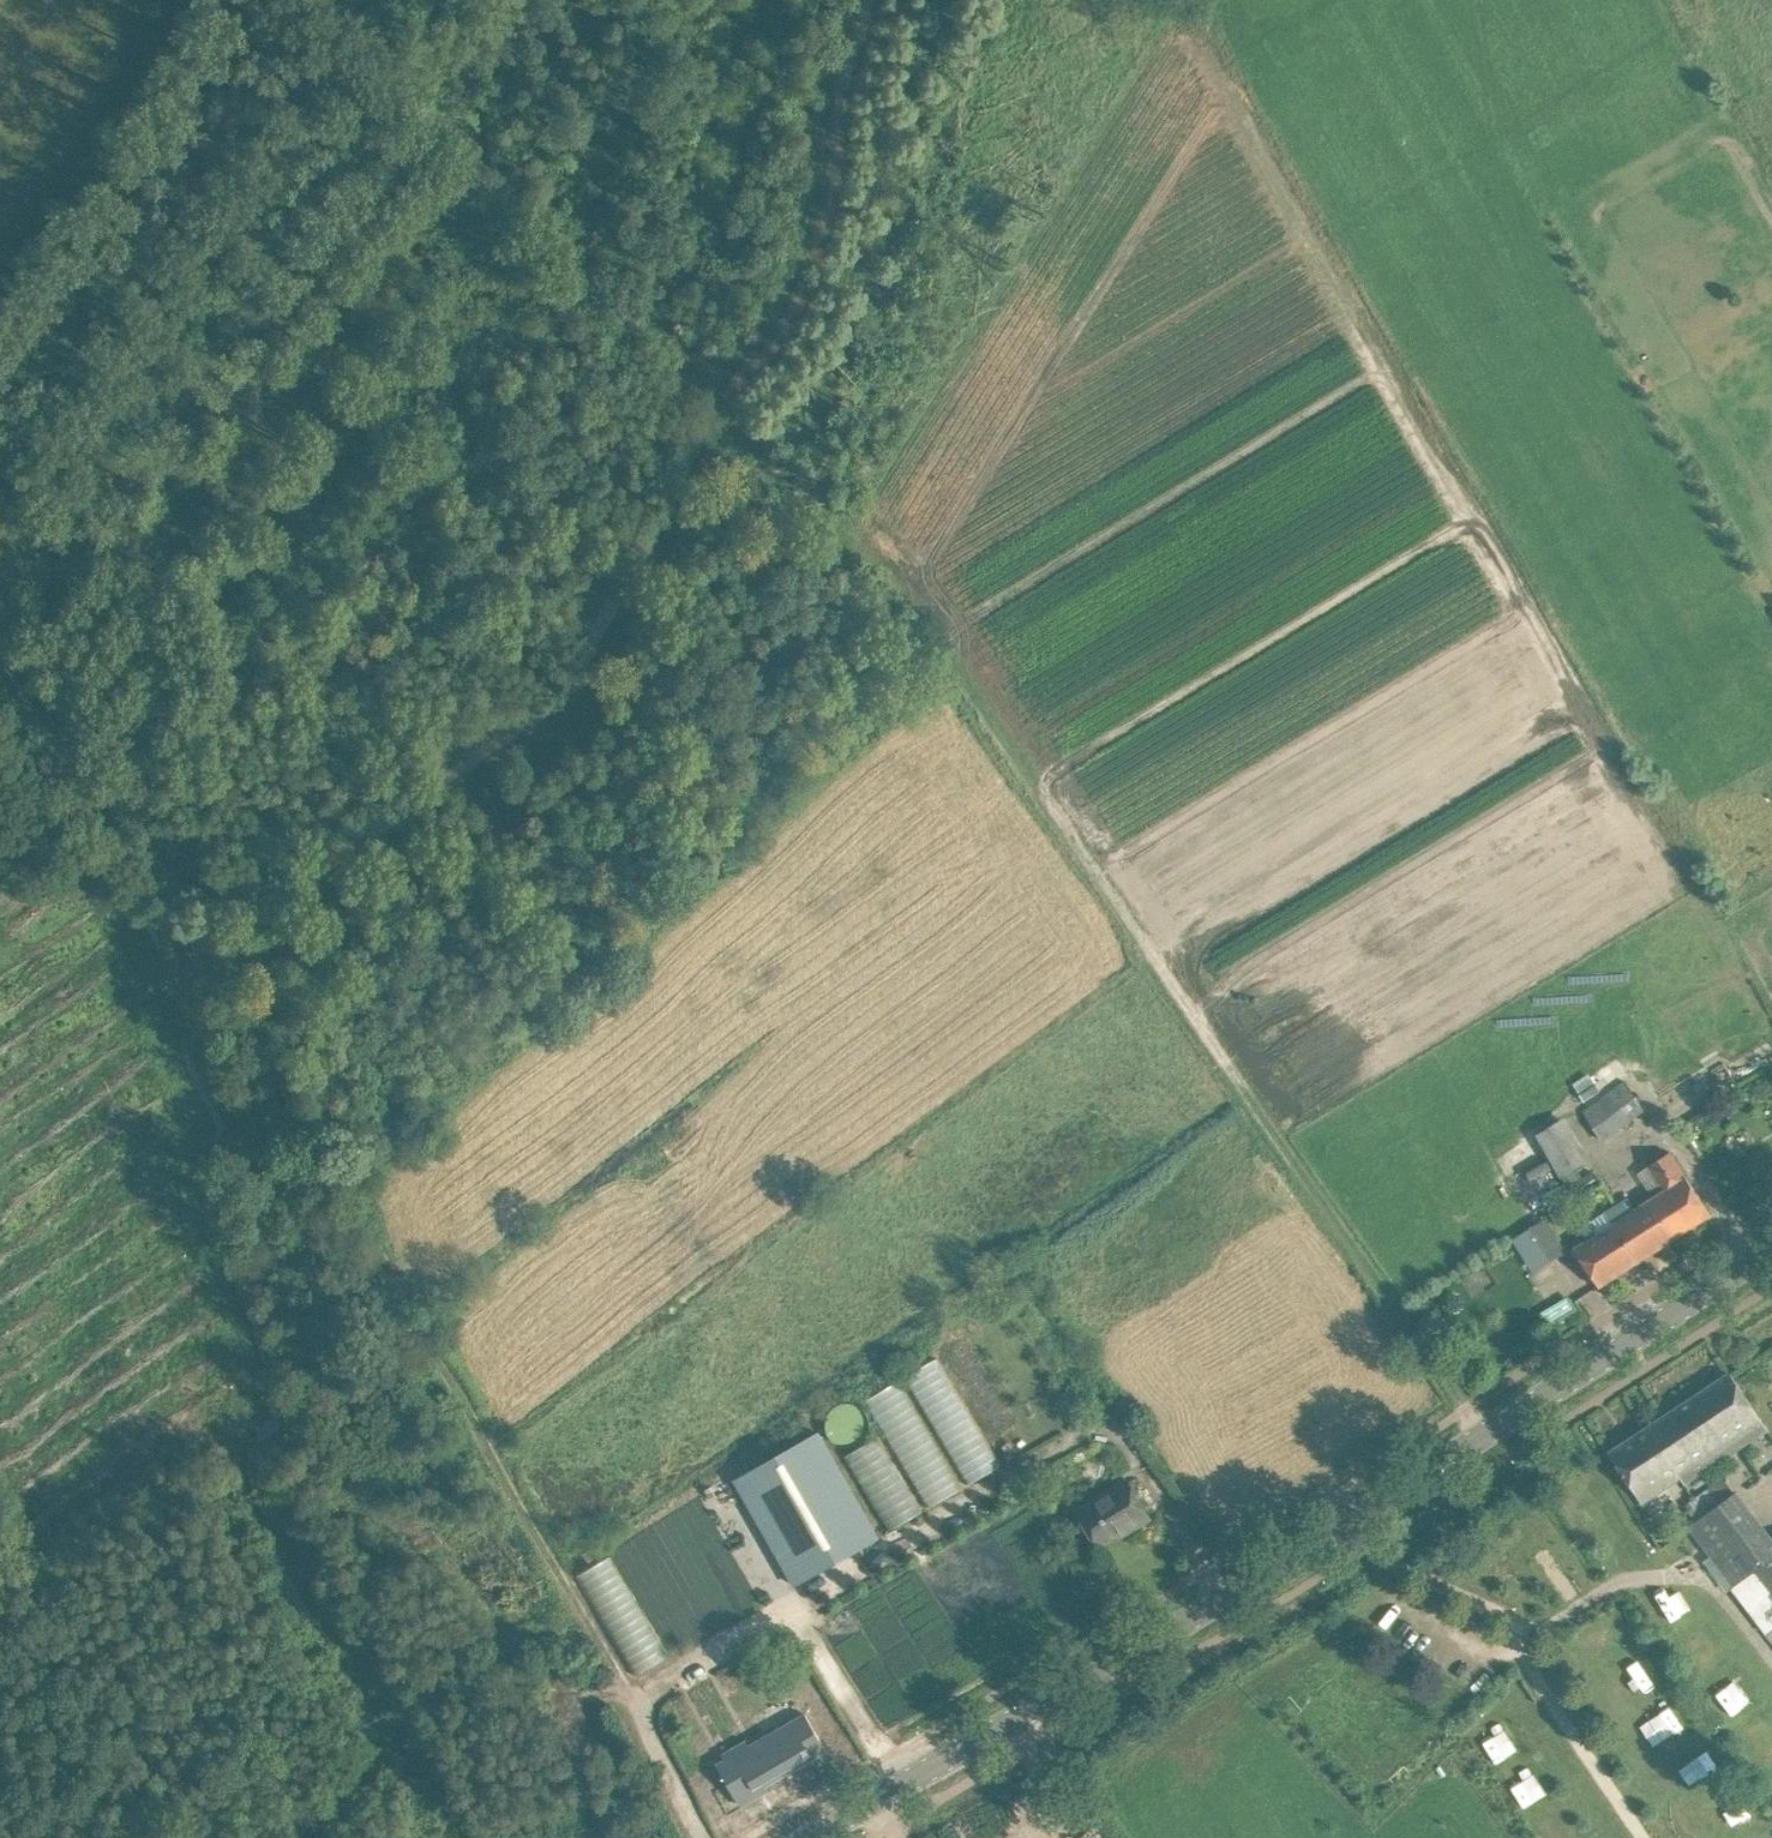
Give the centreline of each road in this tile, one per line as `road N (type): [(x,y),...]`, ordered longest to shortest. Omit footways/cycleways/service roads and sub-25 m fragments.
road 1 (tertiary): [(800,1837),(1353,1515),(1771,1242)]
road 2 (track): [(177,936),(701,1837)]
road 3 (track): [(0,633),(177,936)]
road 4 (track): [(1523,1625),(1527,1658),(1645,1837)]

